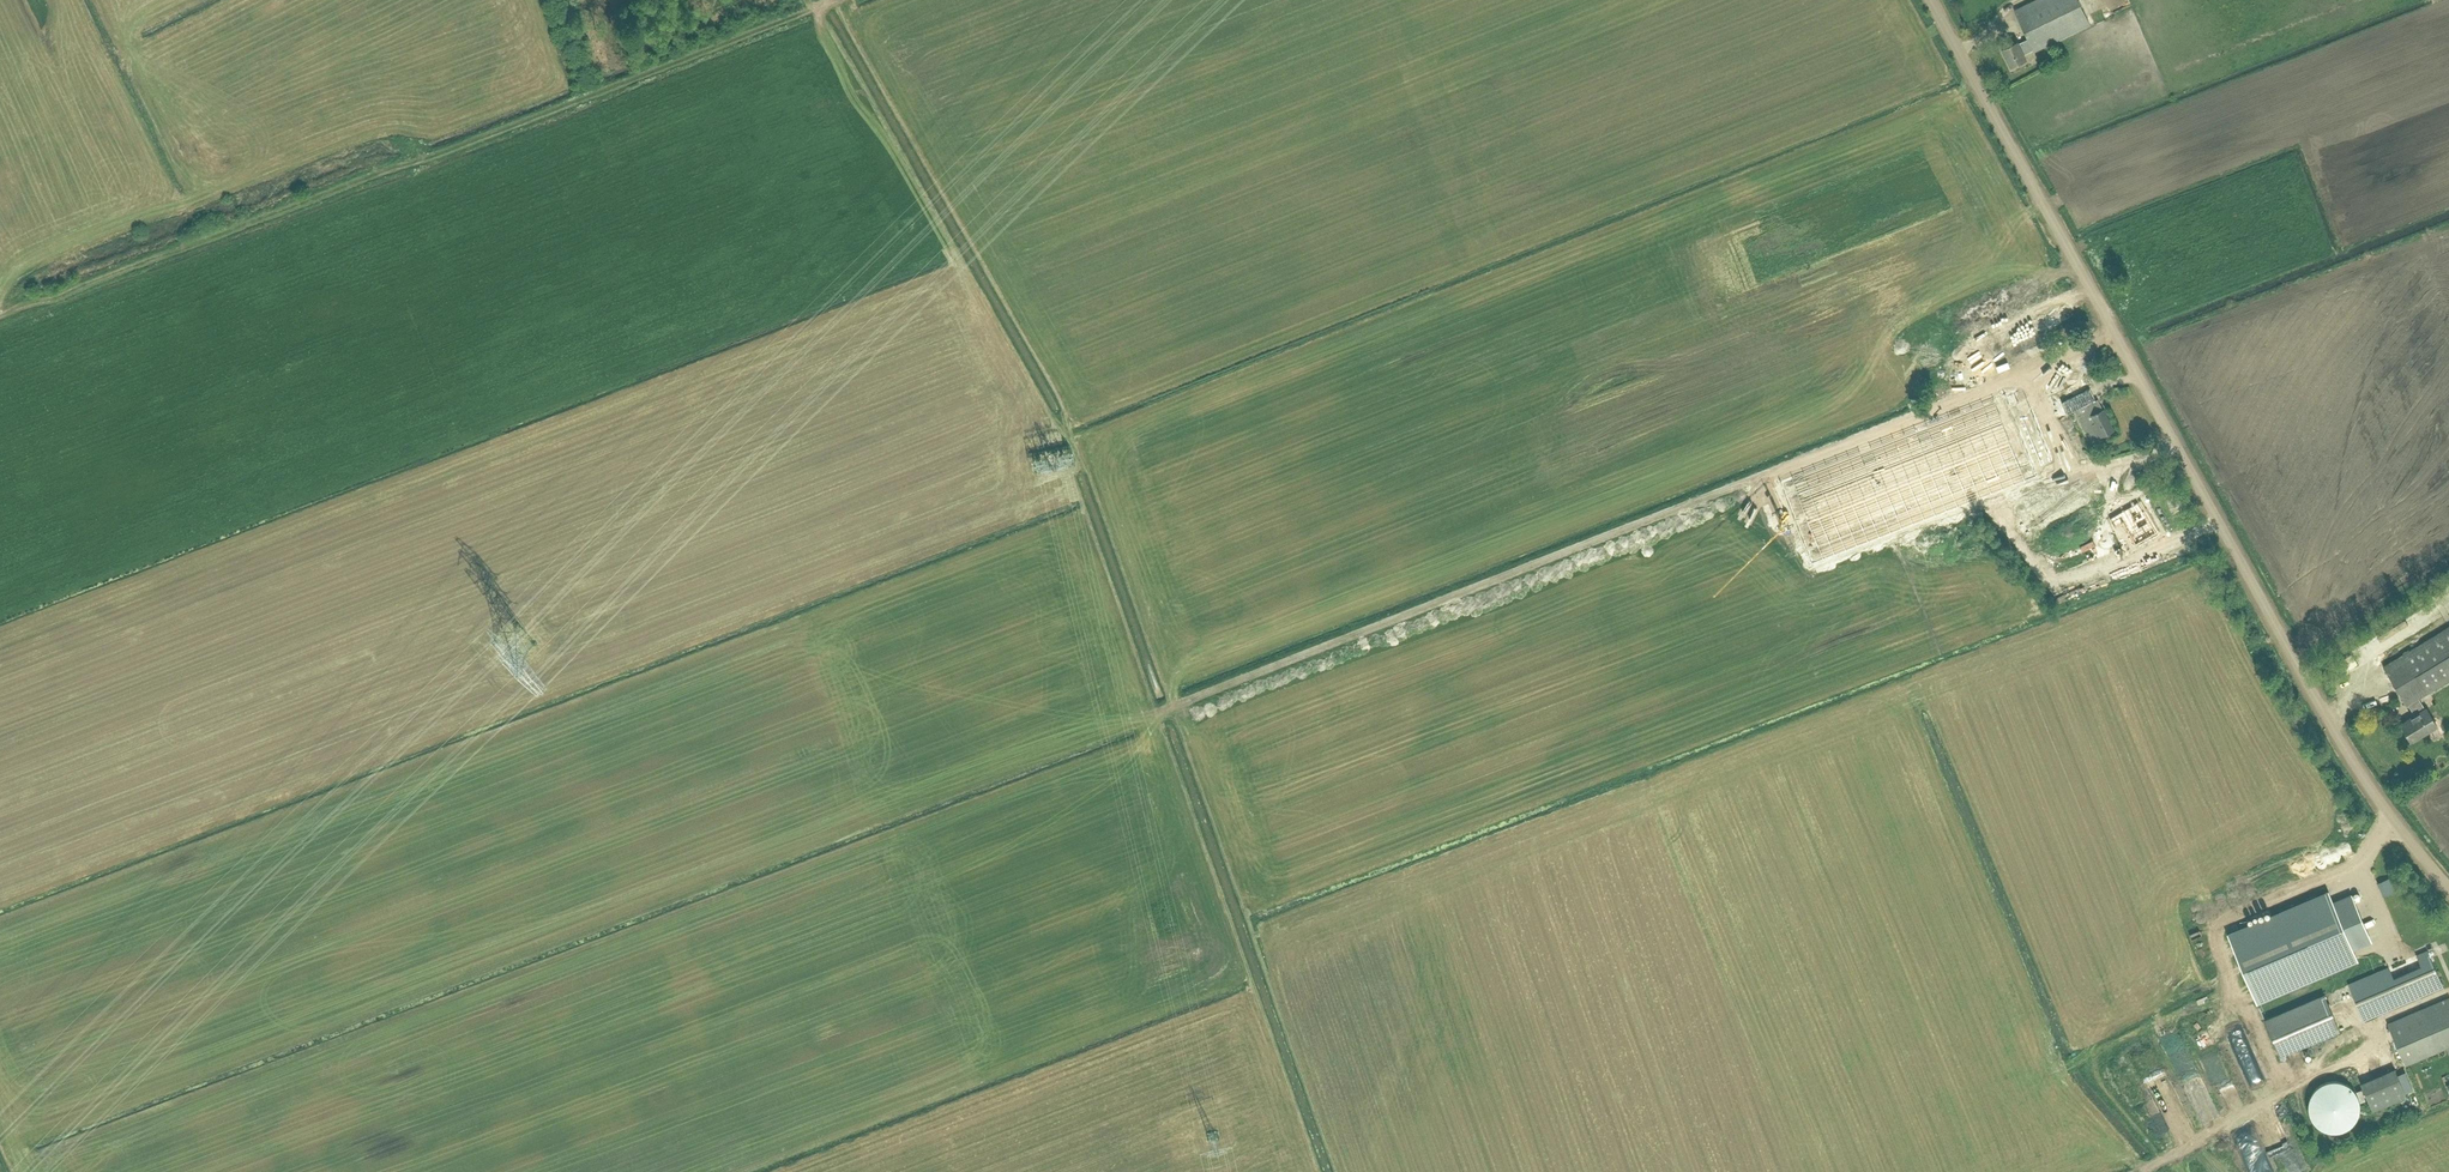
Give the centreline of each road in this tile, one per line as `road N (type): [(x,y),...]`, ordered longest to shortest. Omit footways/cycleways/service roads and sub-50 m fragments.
road 1 (tertiary): [(2448,893),(2393,830),(2281,637),(1931,0)]
road 2 (track): [(821,5),(0,318)]

